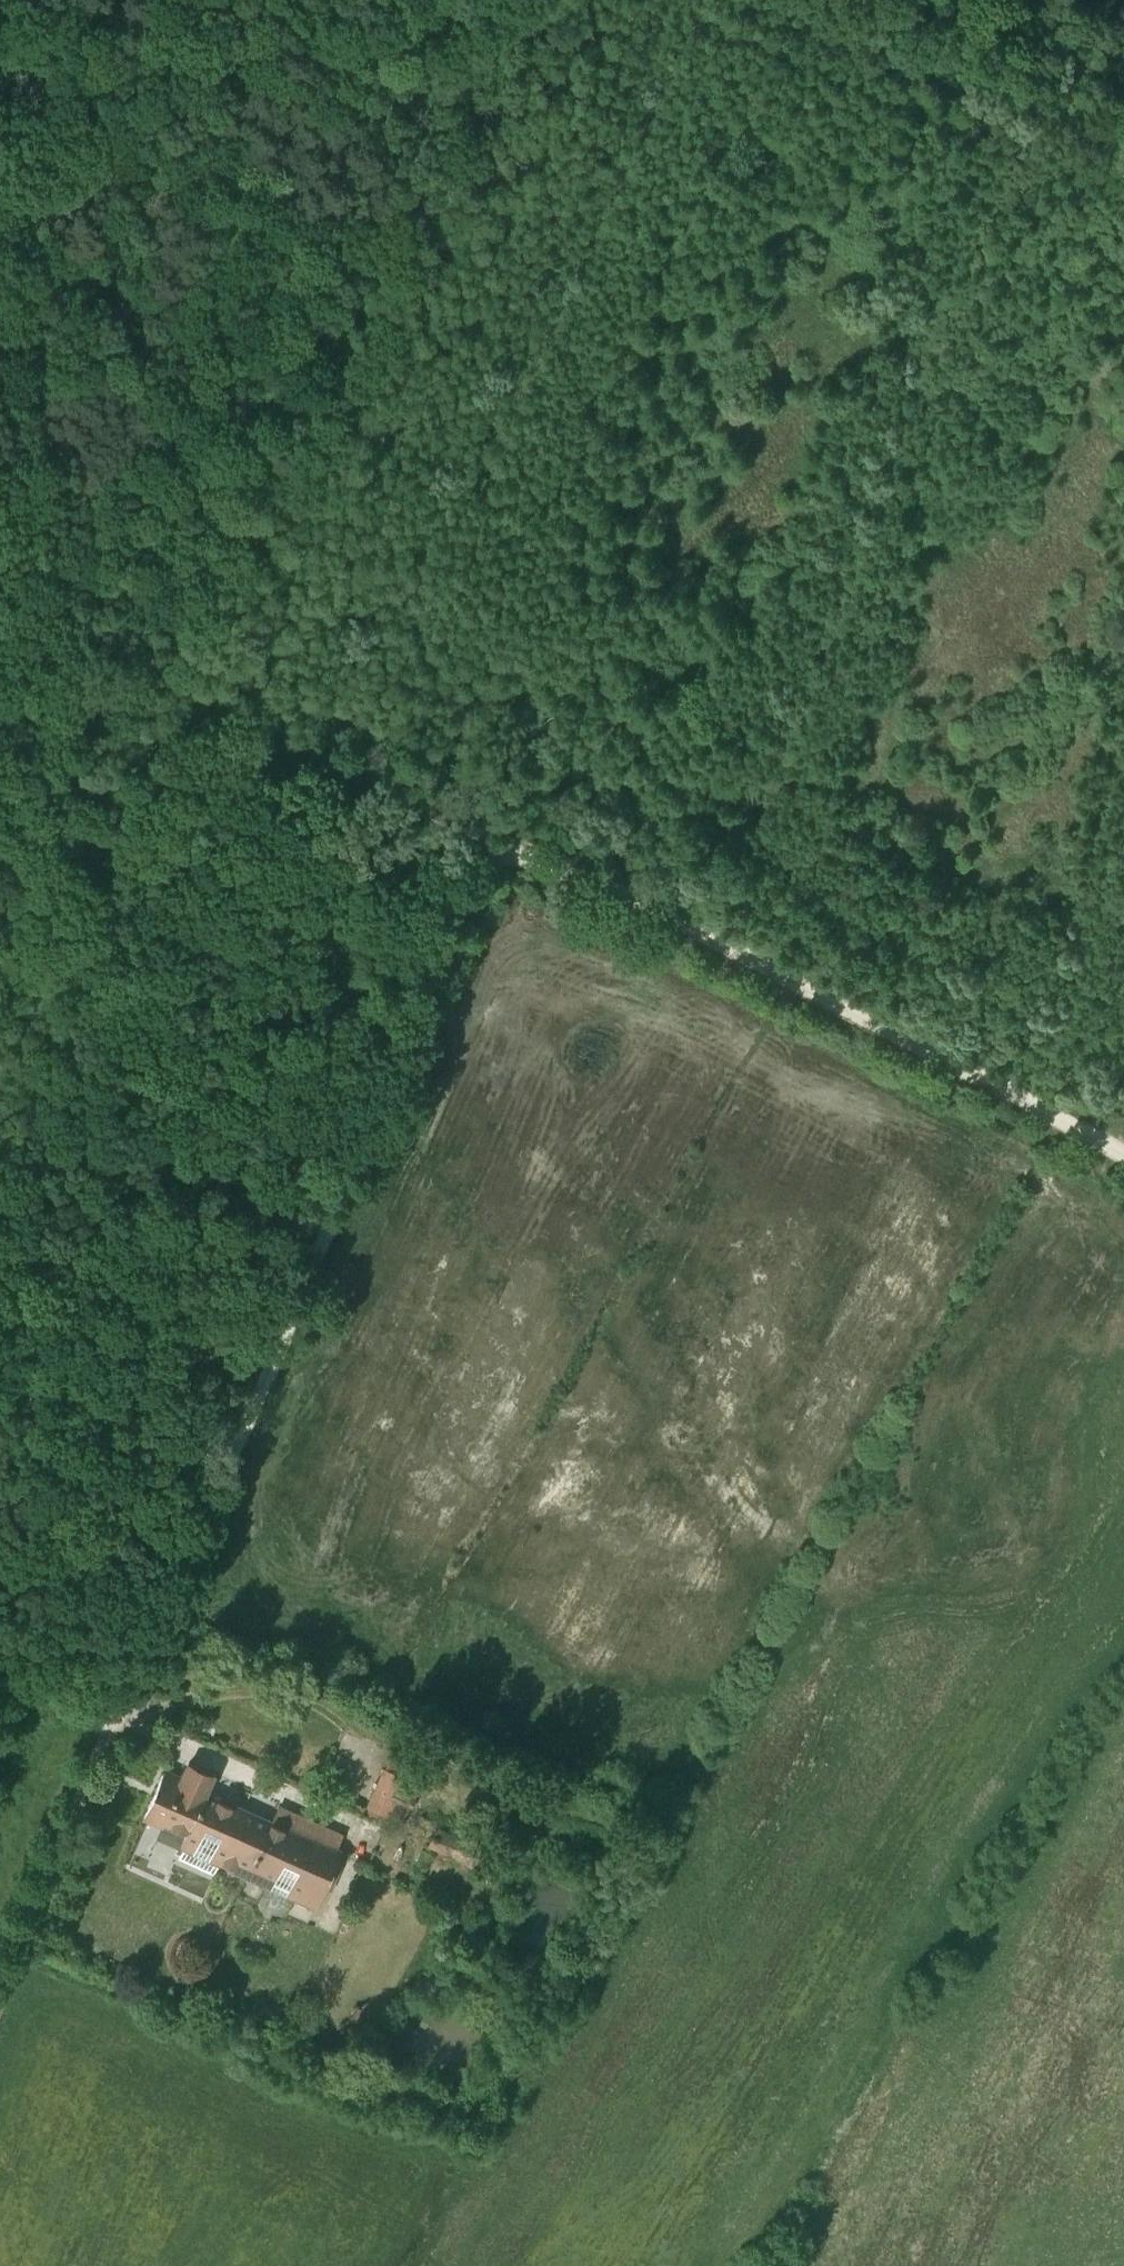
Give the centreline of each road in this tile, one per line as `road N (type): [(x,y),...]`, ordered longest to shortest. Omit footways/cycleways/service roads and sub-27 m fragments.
road 1 (track): [(492,844),(0,1989)]
road 2 (track): [(492,844),(742,957),(1123,1158)]
road 3 (track): [(0,576),(241,715),(492,844)]

